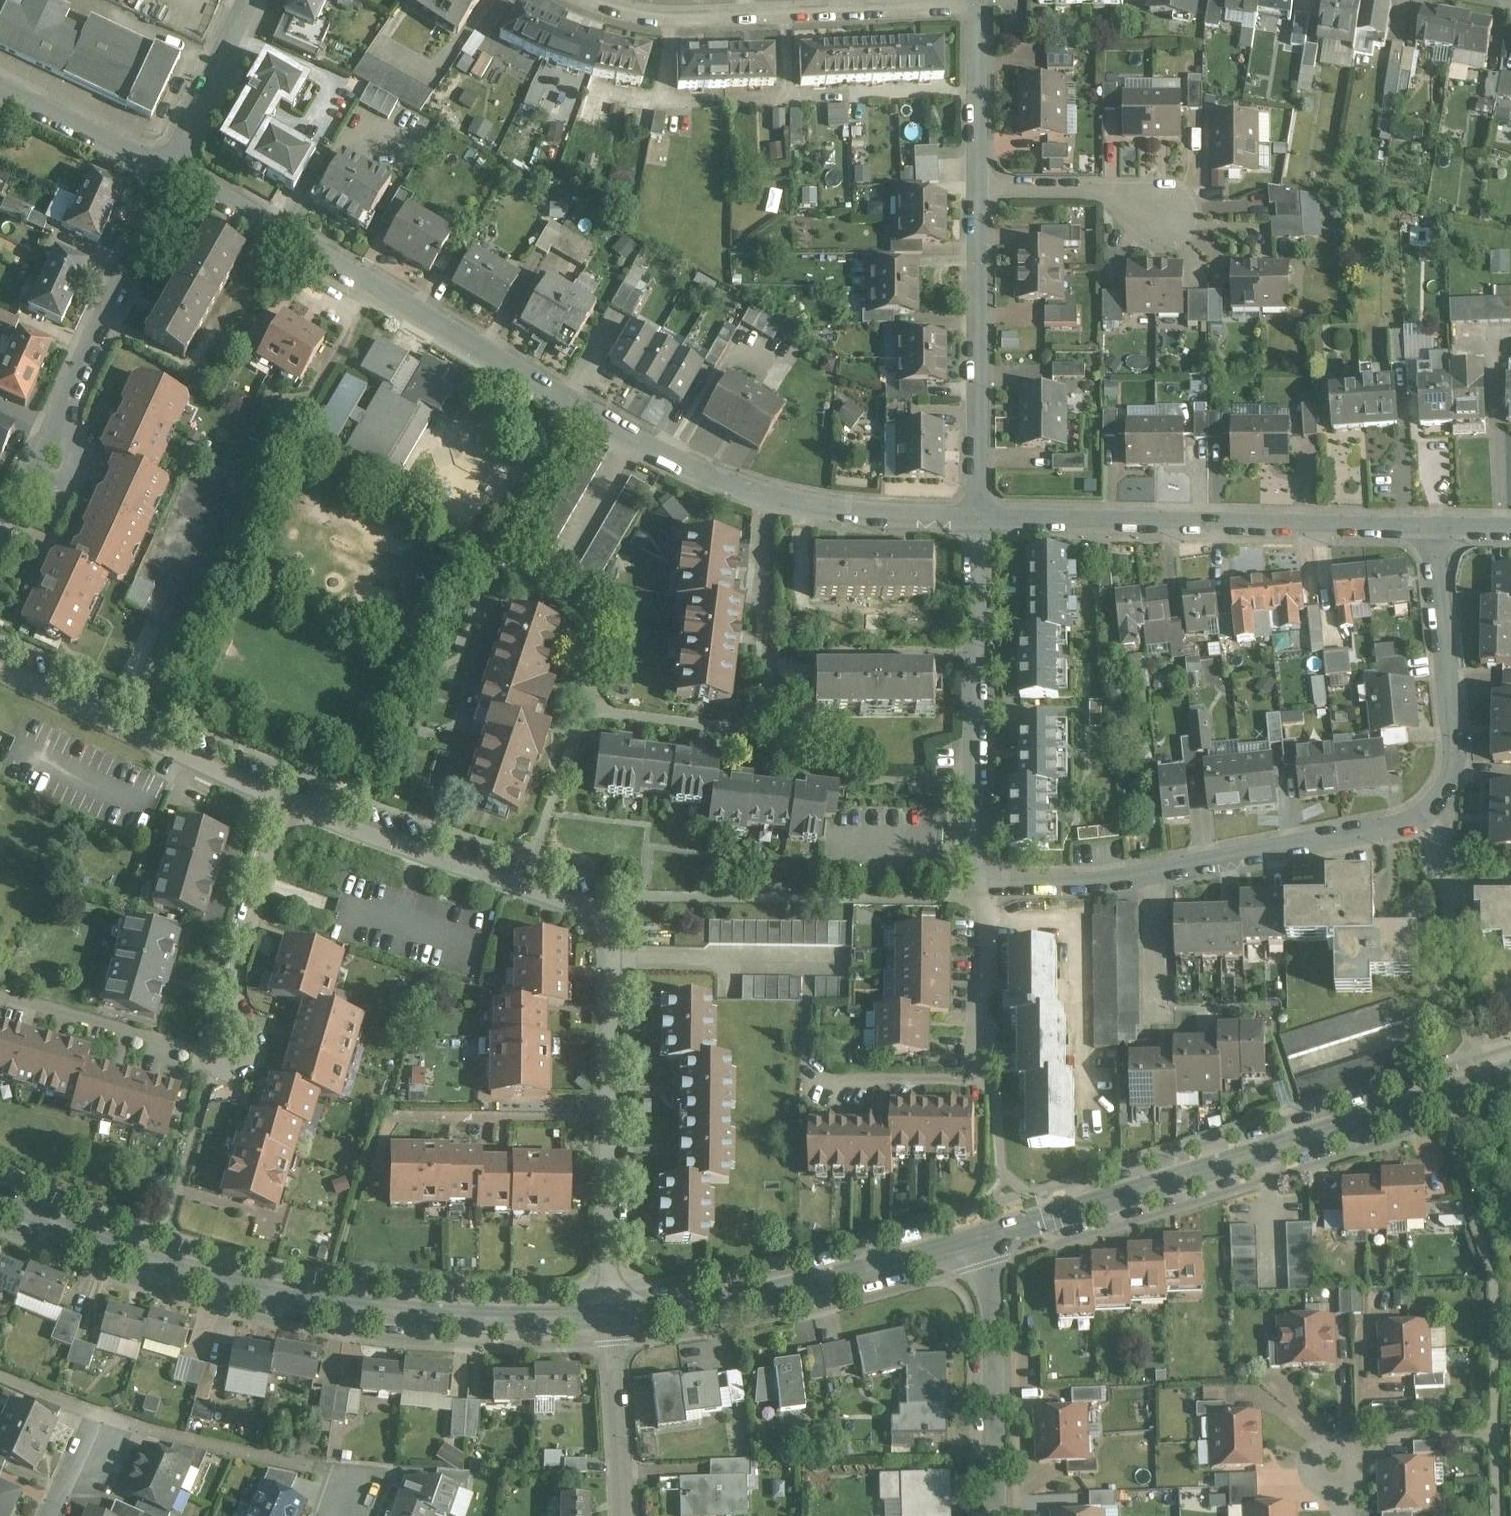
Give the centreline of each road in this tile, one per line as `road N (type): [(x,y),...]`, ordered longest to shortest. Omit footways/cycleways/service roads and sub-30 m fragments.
road 1 (residential): [(975,512),(891,511),(738,484),(652,445),(176,174)]
road 2 (residential): [(1437,522),(1455,751),(1424,816),(1112,879),(985,887)]
road 3 (residential): [(611,1314),(606,1220),(614,966),(601,924),(285,806)]
road 4 (tertiary): [(611,1314),(515,1318),(288,1300),(177,1270),(0,1195)]
road 5 (tertiary): [(1510,1073),(995,1240)]
road 6 (residential): [(1437,522),(975,512)]
road 7 (tertiary): [(995,1240),(744,1299),(611,1314)]
road 8 (residential): [(975,512),(985,887)]
road 9 (residential): [(622,0),(656,11),(726,14),(973,5)]
road 10 (residential): [(285,806),(0,668)]
road 11 (residential): [(971,198),(975,512)]
road 12 (residential): [(176,174),(59,429)]
road 13 (residential): [(995,1240),(1000,1515)]
road 14 (residential): [(622,1515),(611,1314)]
road 15 (residential): [(176,174),(0,87)]
road 16 (residential): [(973,5),(971,198)]
road 17 (residential): [(285,806),(219,987)]
road 18 (residential): [(252,0),(176,174)]
road 19 (residential): [(985,887),(985,1076)]
road 20 (residential): [(1079,197),(1145,196),(1165,207),(1153,242),(1125,237)]
road 21 (residential): [(219,987),(208,1052),(230,1060),(248,1046),(238,1016)]
road 22 (residential): [(1342,1494),(1357,1465),(1339,1443),(1313,1453),(1310,1471),(1321,1486)]

